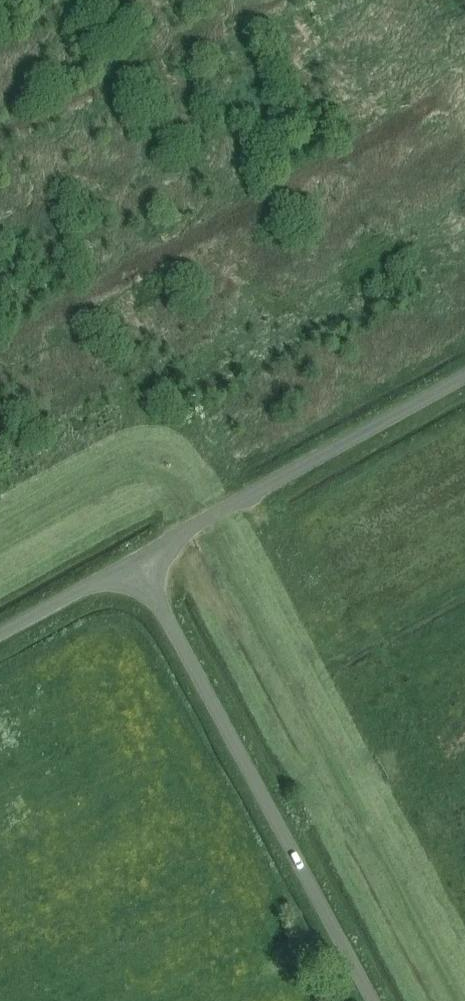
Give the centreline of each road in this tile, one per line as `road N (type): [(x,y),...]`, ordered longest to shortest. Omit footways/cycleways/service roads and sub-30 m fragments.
road 1 (track): [(464,994),(210,516),(167,478),(124,471),(0,543)]
road 2 (unclassified): [(373,1000),(136,559)]
road 3 (unclassified): [(136,559),(464,375)]
road 4 (unclassified): [(0,633),(136,559)]

